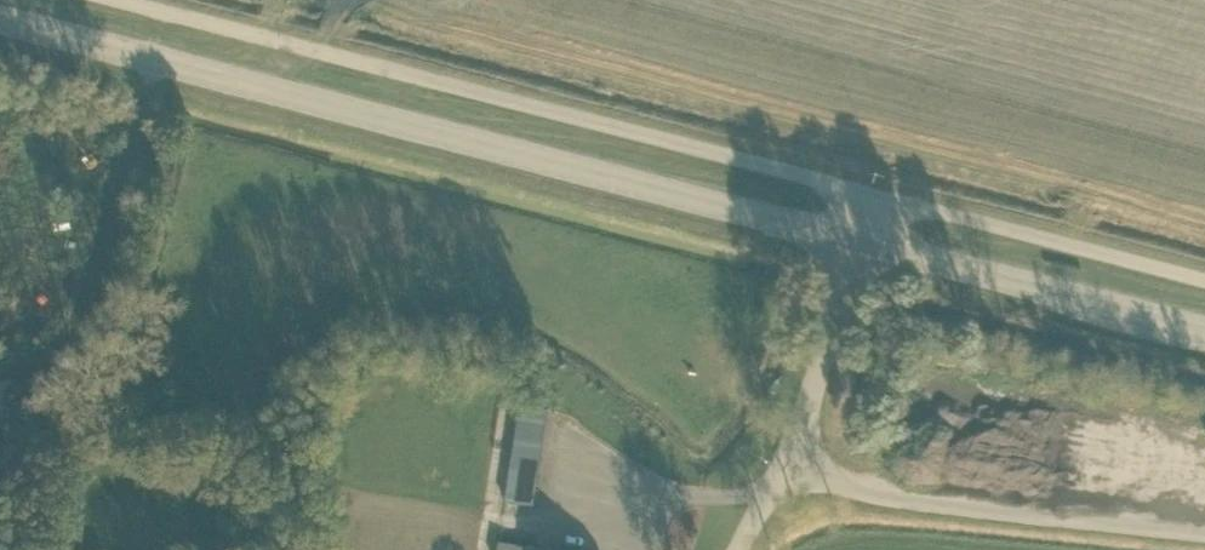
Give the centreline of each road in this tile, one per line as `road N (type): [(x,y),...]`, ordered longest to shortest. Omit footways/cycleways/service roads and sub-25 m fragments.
road 1 (primary): [(857,240),(0,19)]
road 2 (unclassified): [(872,192),(113,0)]
road 3 (unclassified): [(1204,536),(900,503),(784,470)]
road 4 (primary): [(1204,331),(857,240)]
road 5 (unclassified): [(1204,280),(872,192)]
road 6 (unclassified): [(784,470),(857,240)]

